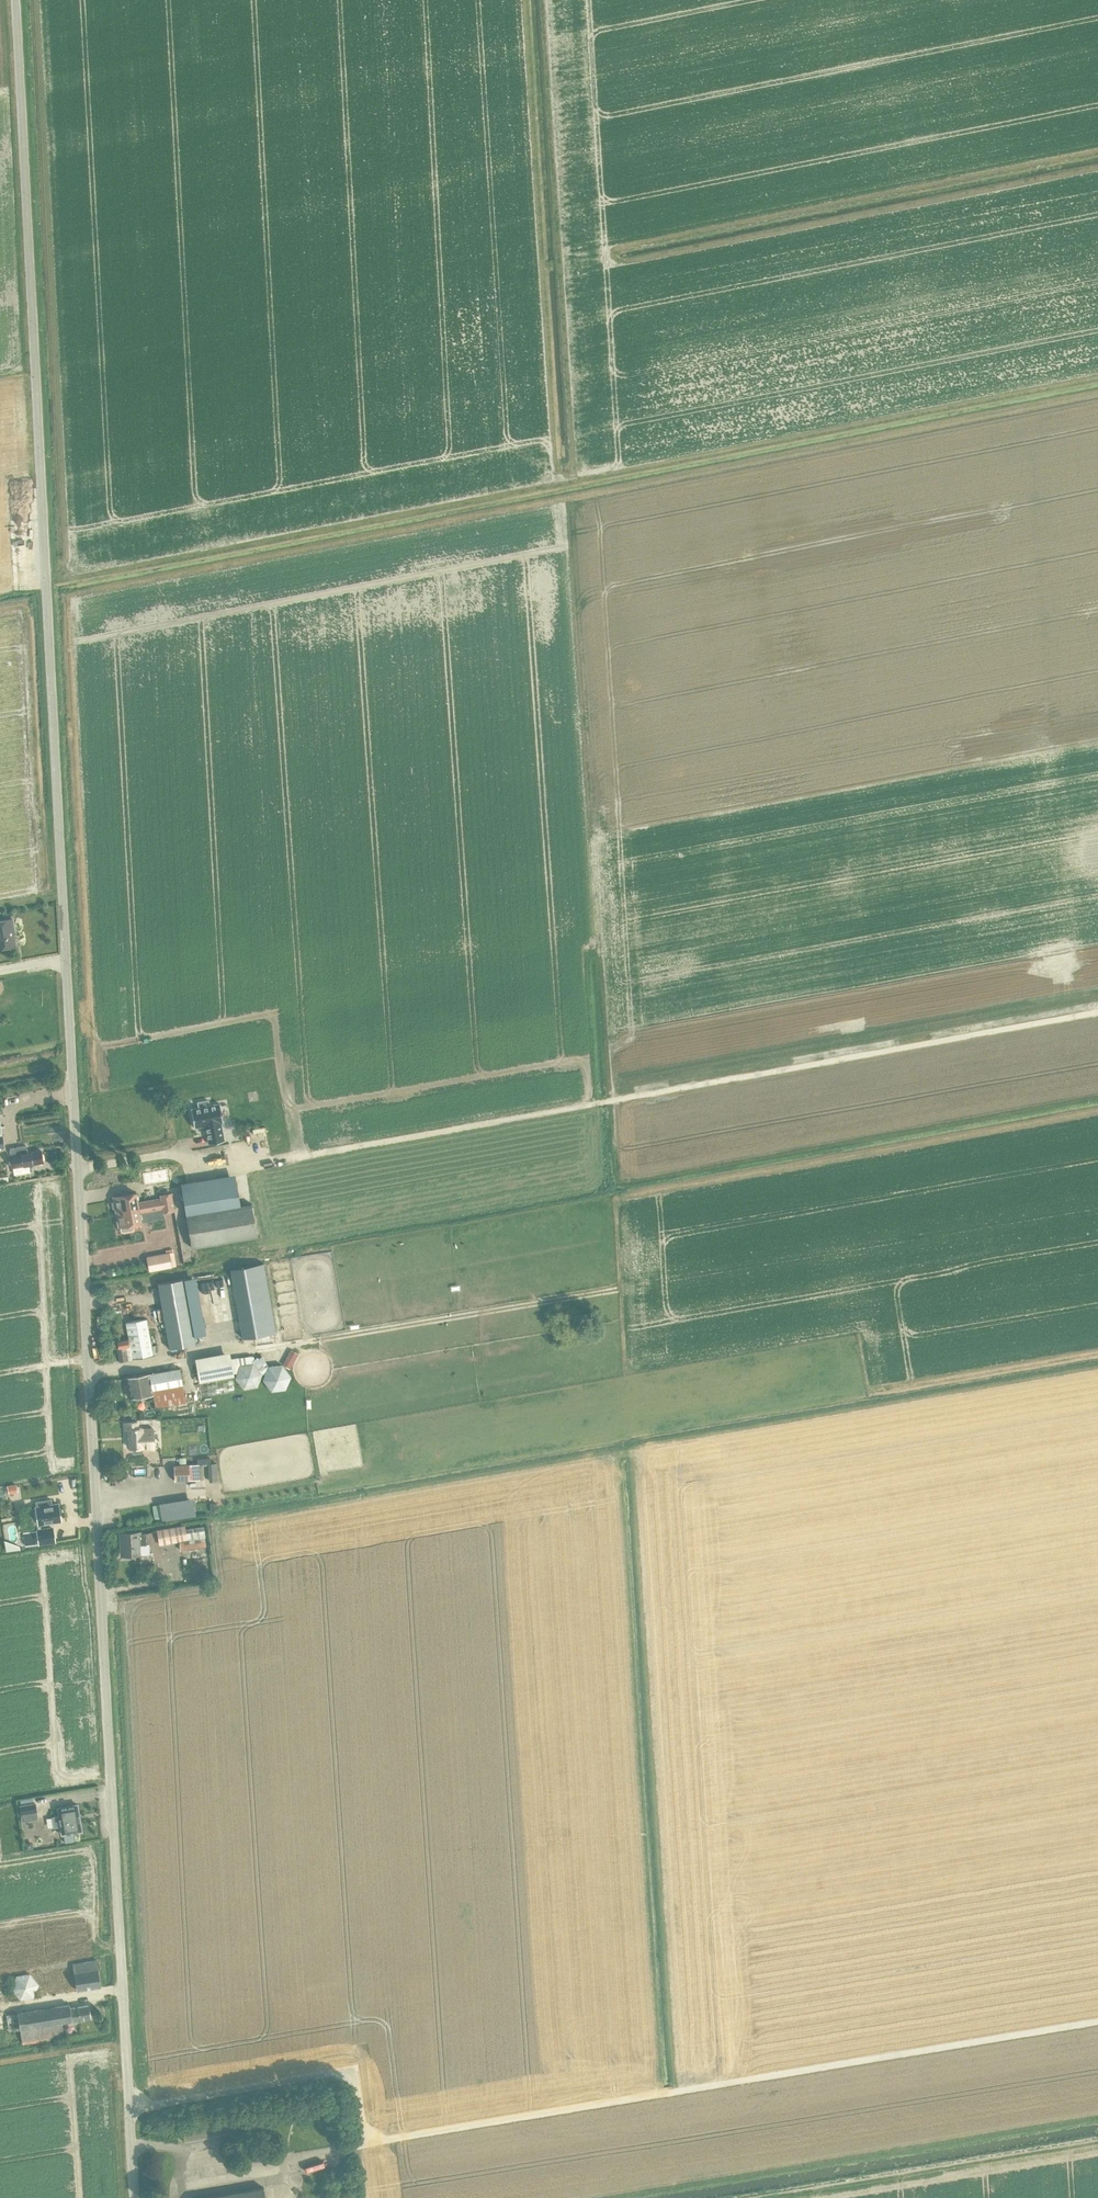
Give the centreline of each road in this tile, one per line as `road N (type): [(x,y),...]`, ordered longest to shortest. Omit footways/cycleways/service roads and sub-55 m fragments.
road 1 (unclassified): [(131,2197),(15,0)]
road 2 (track): [(79,1169),(166,1153),(180,1155),(193,1178),(1097,1012)]
road 3 (track): [(1097,2021),(365,2144),(352,2070),(126,2109)]
road 4 (track): [(128,2144),(211,2166),(365,2144)]

